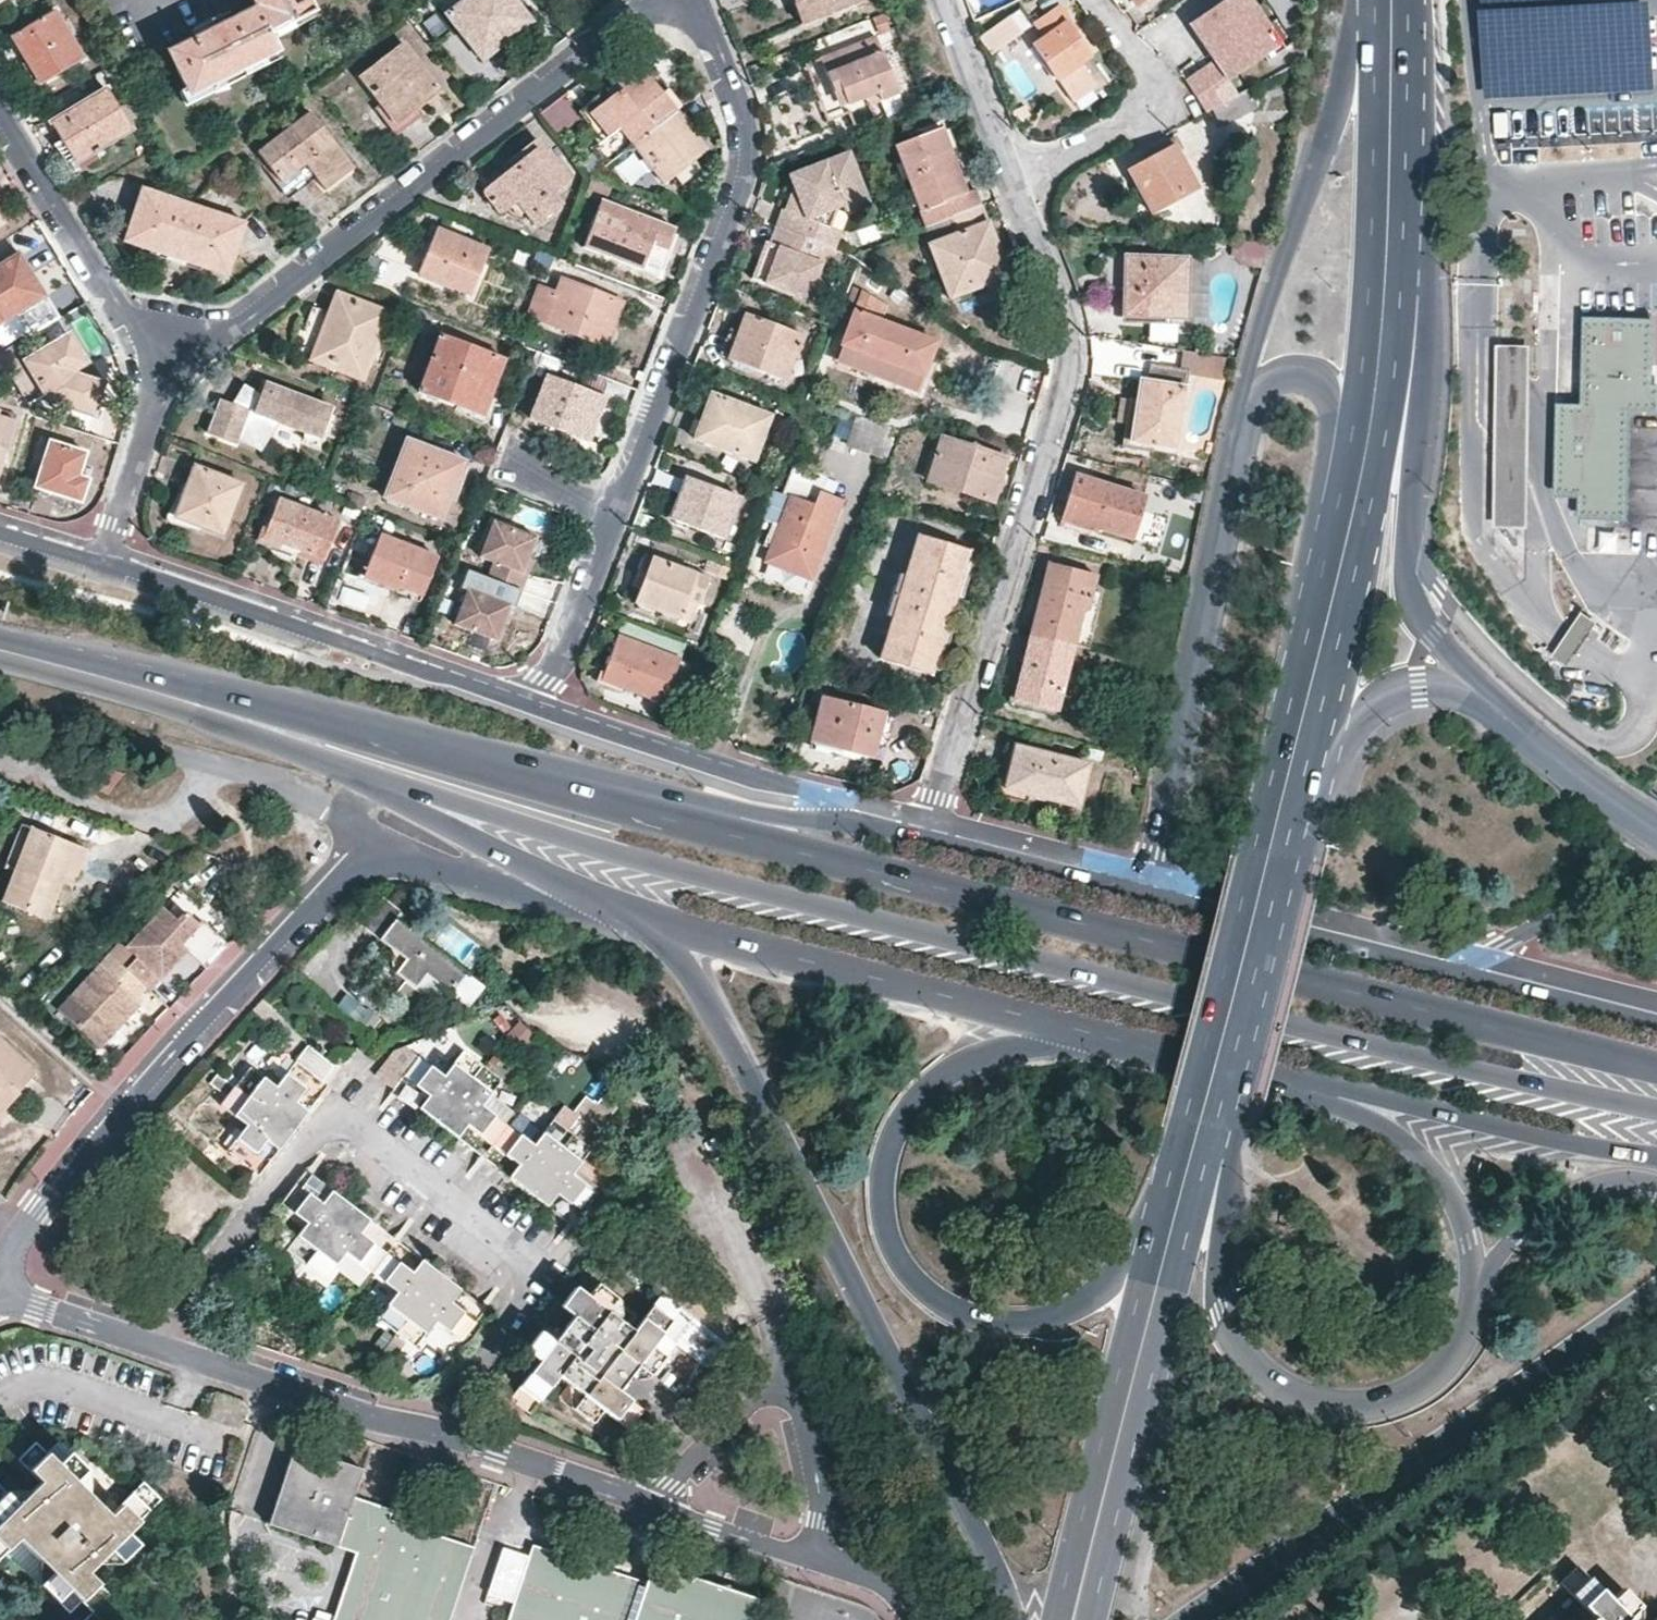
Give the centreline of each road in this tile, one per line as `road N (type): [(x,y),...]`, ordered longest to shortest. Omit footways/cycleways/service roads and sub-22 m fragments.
road 1 (primary): [(309,750),(763,895),(1286,1030),(1656,1109)]
road 2 (primary): [(1656,1069),(711,827)]
road 3 (residential): [(948,0),(1071,357),(927,835)]
road 4 (primary): [(665,920),(691,960),(1008,1619)]
road 5 (residential): [(696,0),(744,108),(748,174),(566,656),(522,700)]
road 6 (primary): [(711,827),(0,643)]
road 7 (primary): [(1162,1253),(1070,1316),(1023,1328),(945,1311),(893,1248),(884,1201),(893,1147),(916,1106),(992,1058),(1088,1032)]
road 8 (residential): [(155,1349),(334,1122),(346,1124),(536,1269),(533,1294),(483,1362)]
road 9 (residential): [(169,347),(226,332),(661,0)]
road 10 (primary): [(1496,710),(1410,602),(1410,504),(1426,341),(1422,278),(1392,150)]
road 11 (primary): [(1189,1619),(1656,1284)]
road 12 (residential): [(0,1271),(125,1105),(372,834)]
road 13 (primary): [(1478,1291),(1447,1370),(1403,1403),(1338,1410),(1280,1392),(1251,1368),(1222,1309),(1219,1173),(1202,1107)]
road 14 (primary): [(1656,1020),(1449,974),(1149,891)]
road 15 (residential): [(155,1349),(652,1509)]
road 16 (primary): [(1392,150),(1376,387),(1317,655)]
road 17 (primary): [(1252,394),(1149,891)]
road 18 (primary): [(665,920),(1088,1032)]
road 19 (residential): [(522,700),(110,562)]
road 20 (primary): [(1392,13),(1347,47),(1251,364),(1252,394)]
road 21 (primary): [(1282,1078),(1656,1159)]
road 22 (residential): [(0,710),(279,780),(353,823)]
road 23 (primary): [(1252,394),(1263,378),(1286,368),(1312,372),(1328,390),(1295,589),(1317,655)]
road 24 (residential): [(866,821),(799,791),(522,700)]
road 25 (residential): [(814,1561),(816,1433),(780,1397),(731,1413),(652,1509)]
road 26 (primary): [(0,663),(309,750)]
road 27 (primary): [(1162,1253),(1093,1555)]
road 28 (primary): [(1269,851),(1378,701),(1418,686),(1496,710)]
road 29 (primary): [(1282,1078),(1372,1121),(1423,1158),(1470,1242),(1478,1291)]
road 30 (residential): [(0,105),(124,310),(169,347)]
road 31 (primary): [(358,780),(618,904)]
road 32 (primary): [(1269,851),(1202,1107)]
road 33 (residential): [(372,834),(483,884),(556,905),(618,904)]
road 34 (primary): [(1149,891),(927,835)]
road 35 (residential): [(169,347),(110,562)]
road 36 (primary): [(1656,1185),(1607,1183),(1543,1216),(1478,1291)]
road 37 (primary): [(1656,834),(1496,710)]
road 38 (primary): [(1317,655),(1269,851)]
road 39 (primary): [(1088,1032),(1282,1078)]
road 40 (residential): [(0,1281),(36,1307),(155,1349)]
road 41 (residential): [(652,1509),(814,1561)]
road 42 (primary): [(866,821),(759,812),(711,827)]
road 43 (primary): [(1202,1107),(1162,1253)]
road 44 (primary): [(1392,13),(1392,150)]

